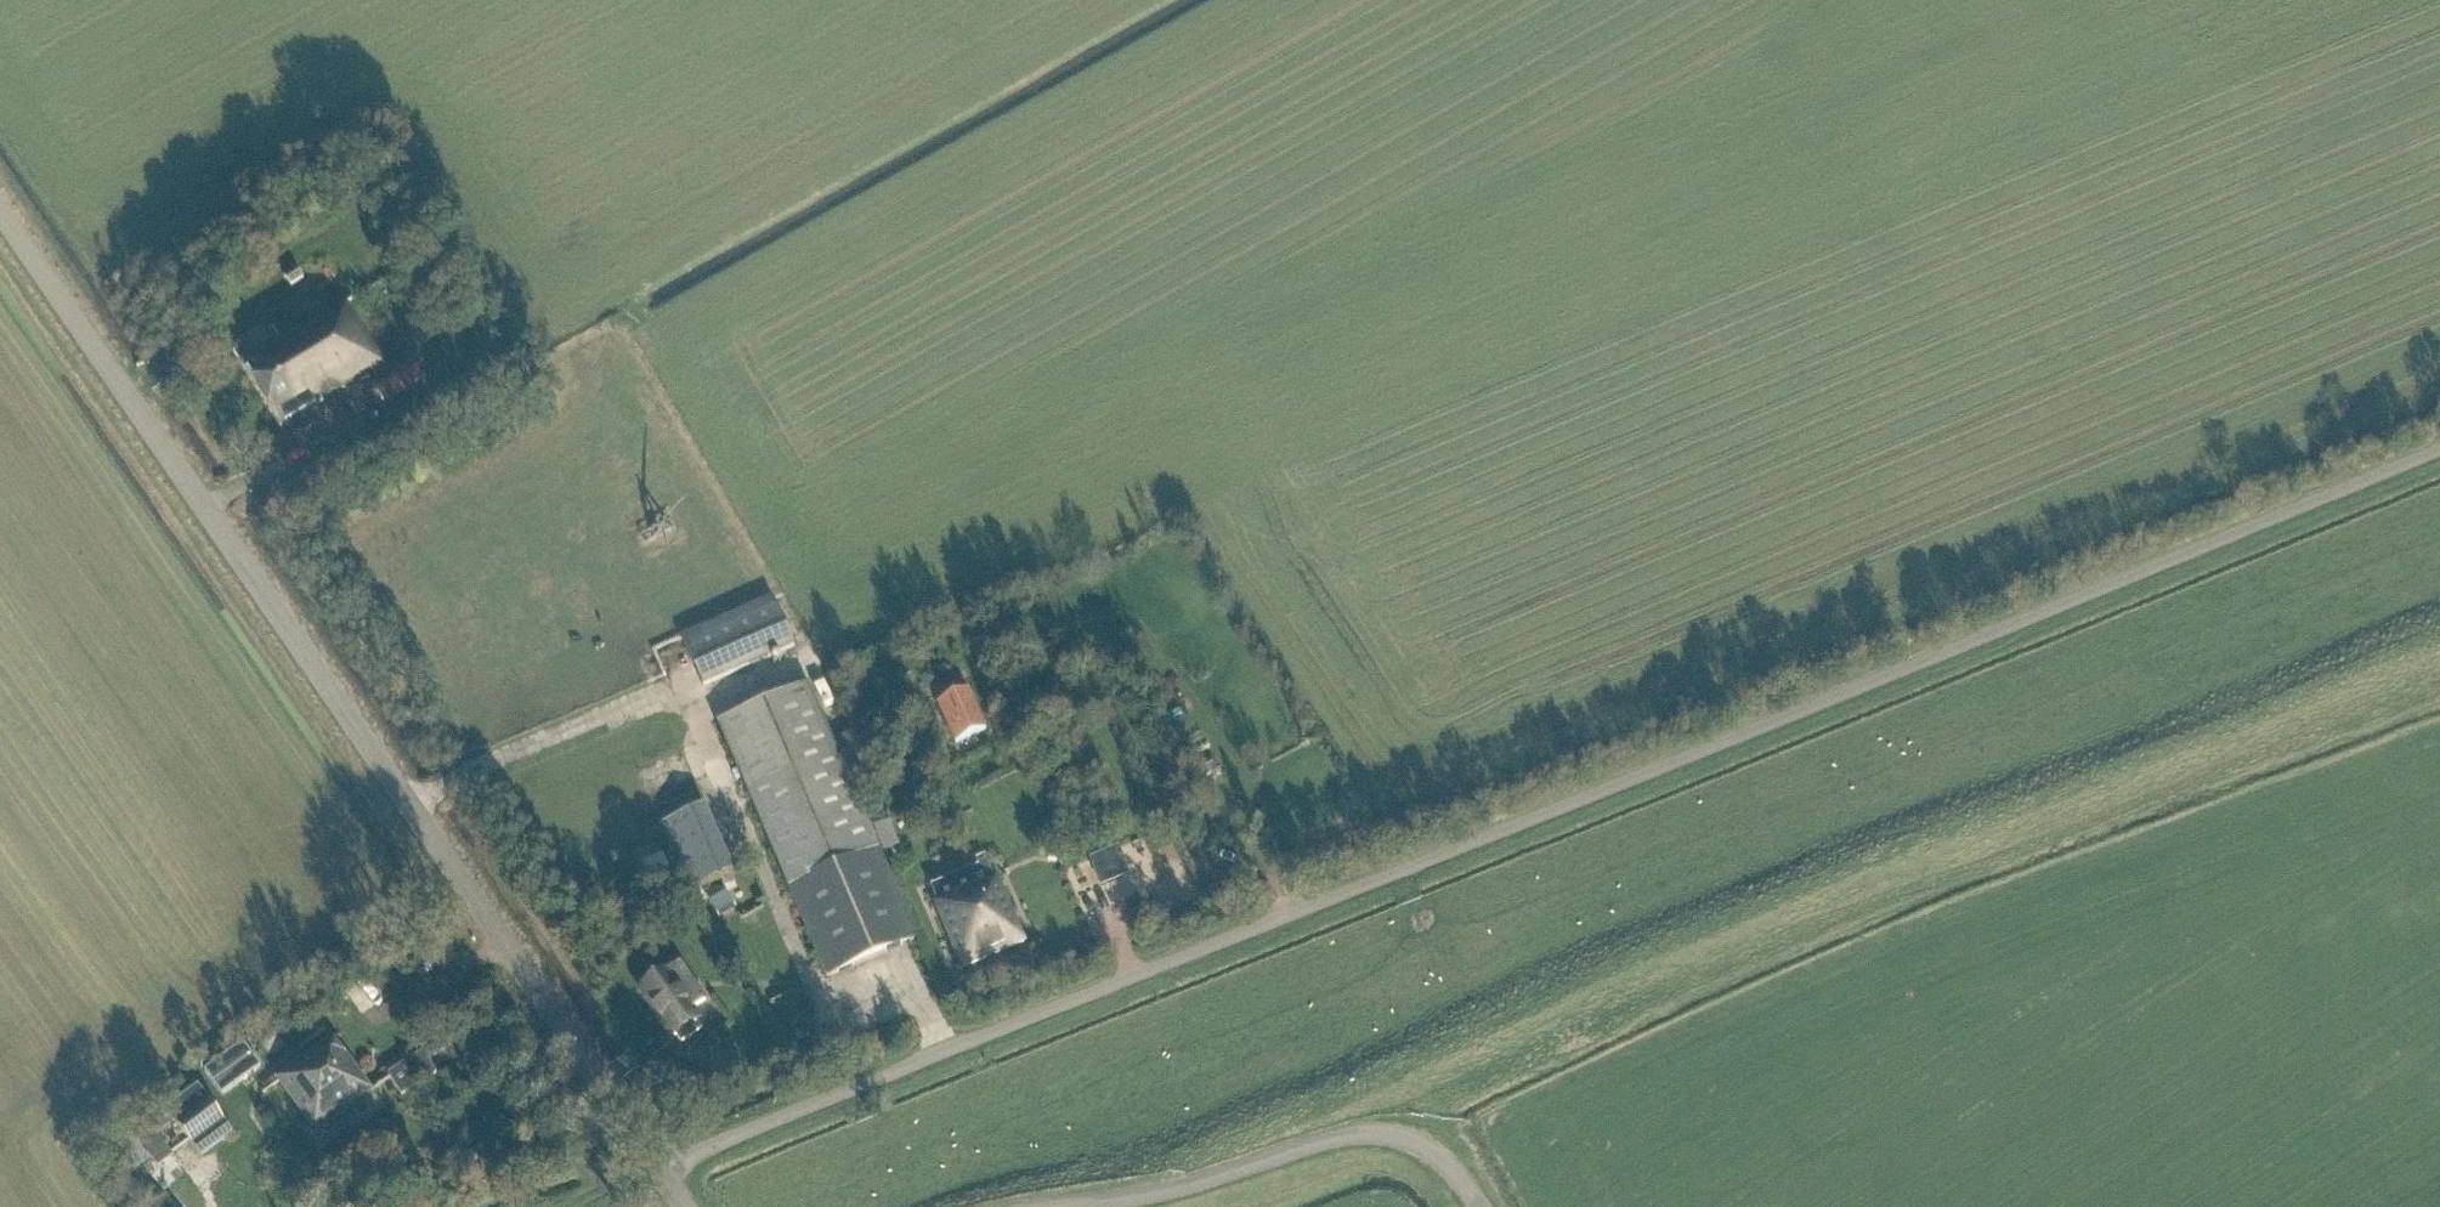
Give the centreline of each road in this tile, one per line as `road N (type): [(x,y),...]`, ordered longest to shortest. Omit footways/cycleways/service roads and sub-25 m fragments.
road 1 (unclassified): [(677,1201),(700,1169),(2439,459)]
road 2 (unclassified): [(677,1201),(486,940),(0,220)]
road 3 (unclassified): [(1430,1206),(1393,1179),(1334,1179),(1223,1206)]

